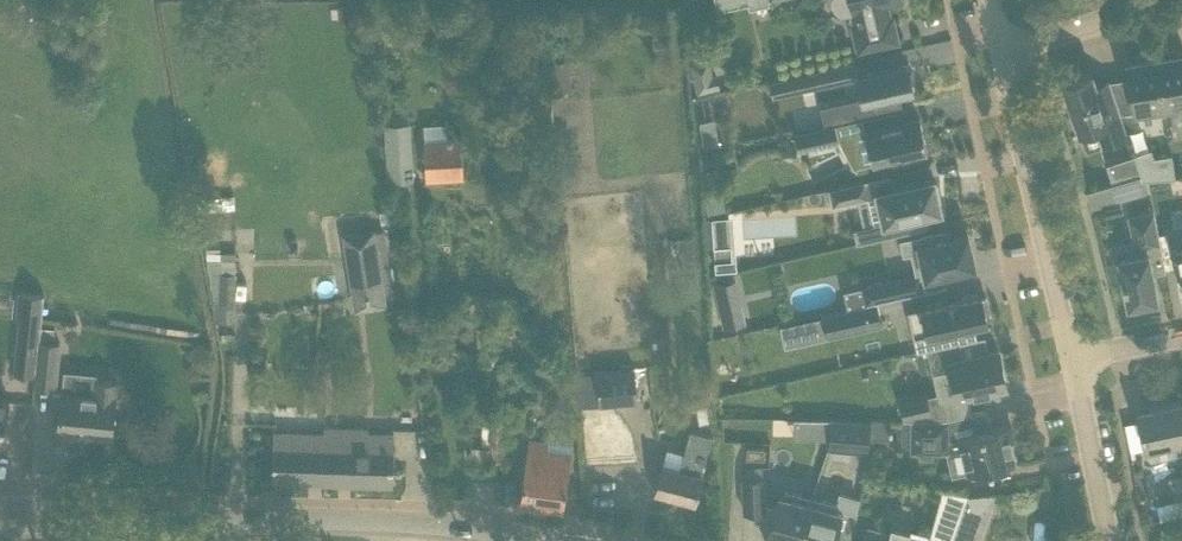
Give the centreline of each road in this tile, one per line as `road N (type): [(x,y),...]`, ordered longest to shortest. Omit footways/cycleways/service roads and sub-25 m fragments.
road 1 (tertiary): [(541,540),(348,524),(154,526)]
road 2 (unclassified): [(1071,358),(1003,51)]
road 3 (unclassified): [(1106,540),(1071,358)]
road 4 (residential): [(1181,7),(1003,51)]
road 5 (tertiary): [(154,526),(0,519)]

